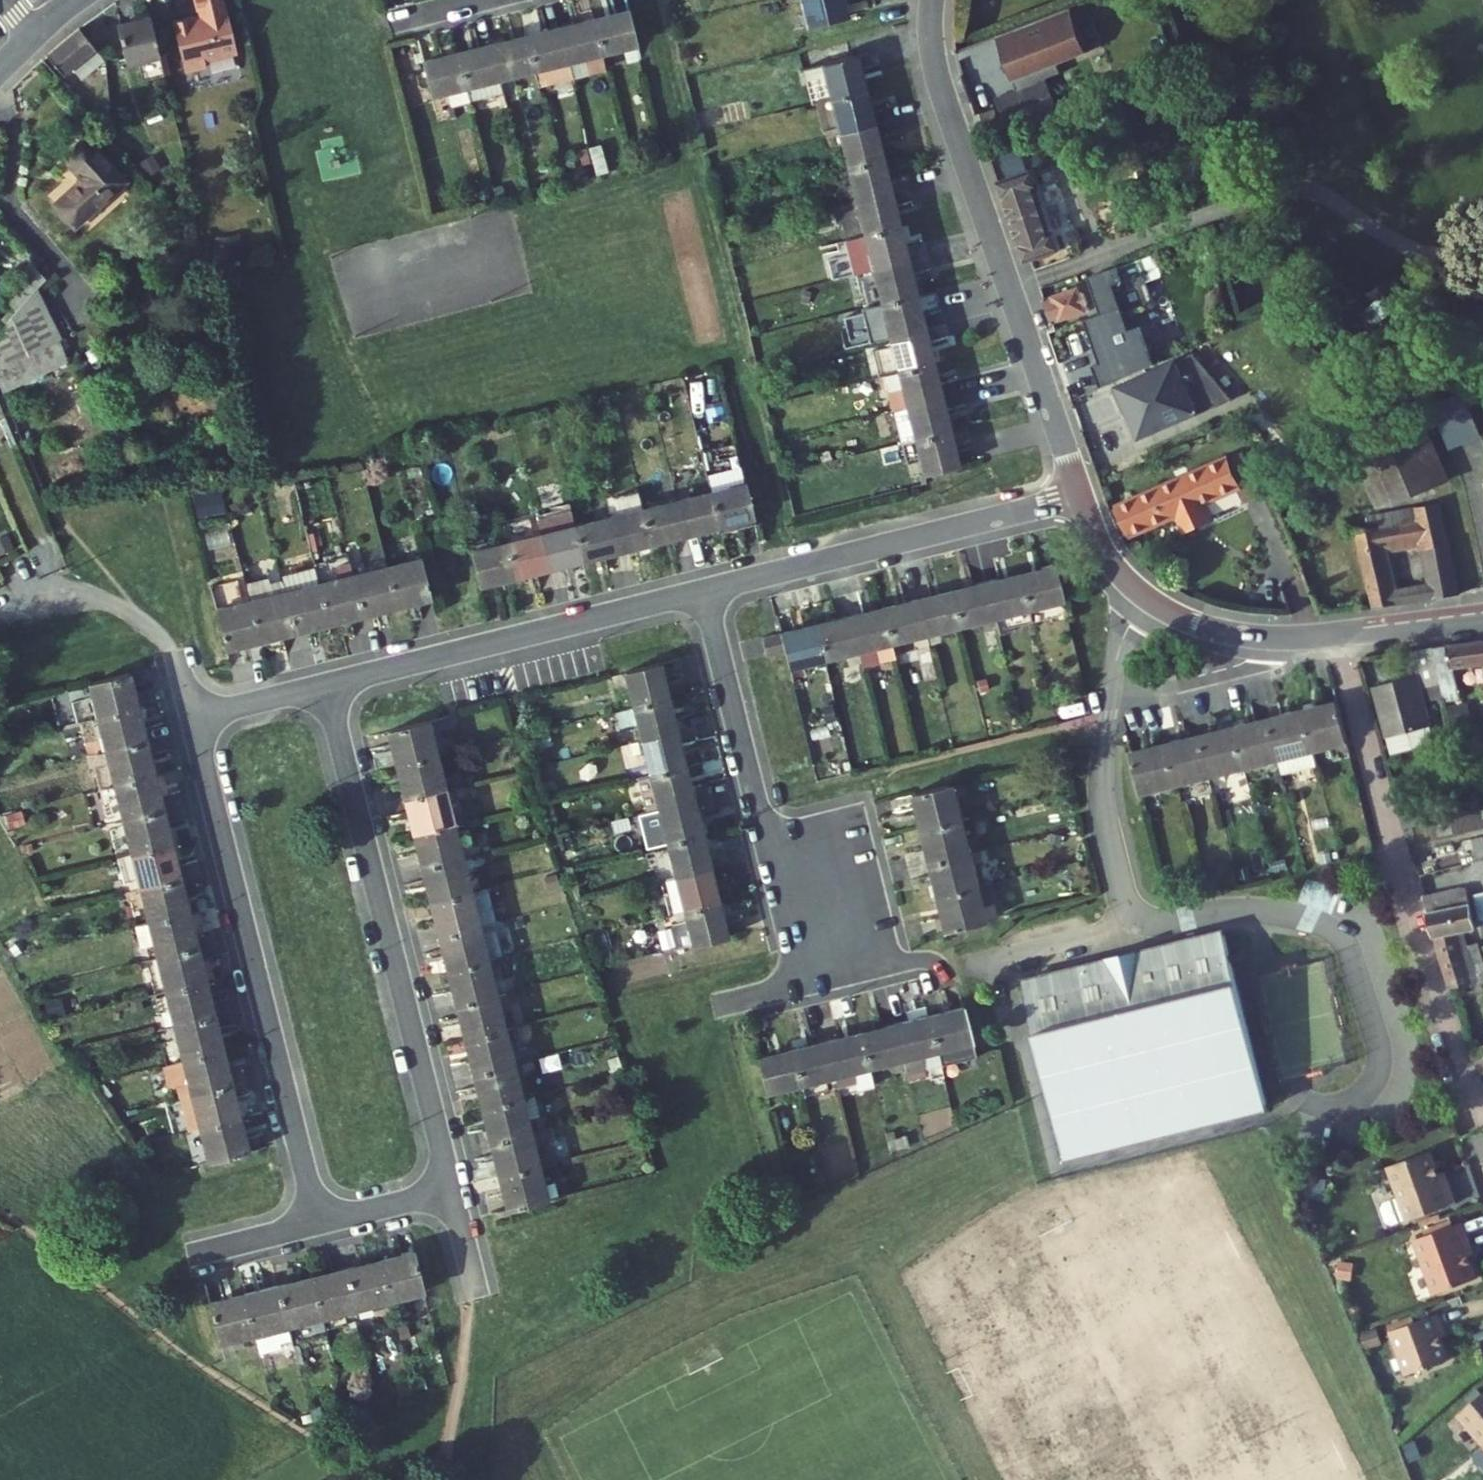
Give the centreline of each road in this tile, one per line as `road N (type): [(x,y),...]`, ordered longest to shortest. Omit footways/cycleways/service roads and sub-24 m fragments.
road 1 (residential): [(452,1190),(326,686)]
road 2 (residential): [(193,719),(319,1223)]
road 3 (residential): [(932,0),(943,93),(1080,496)]
road 4 (residential): [(1080,496),(1098,542),(1126,581),(1172,616),(1209,629),(1297,639),(1482,618)]
road 5 (residential): [(704,591),(770,848),(886,965)]
road 6 (residential): [(704,591),(326,686)]
road 7 (residential): [(1080,496),(704,591)]
road 8 (residential): [(8,619),(73,597),(123,608),(175,657),(193,719)]
road 9 (residential): [(319,1223),(452,1190)]
road 10 (residential): [(326,686),(193,719)]
road 11 (residential): [(319,1223),(195,1254)]

